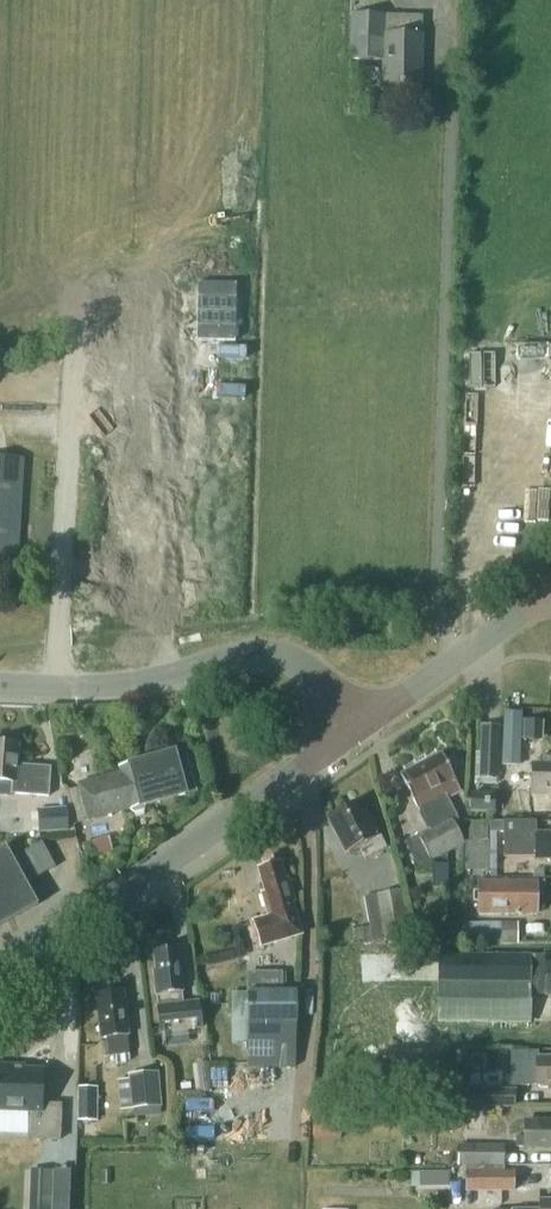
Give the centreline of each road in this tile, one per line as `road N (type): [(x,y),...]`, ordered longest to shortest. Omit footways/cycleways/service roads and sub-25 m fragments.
road 1 (track): [(466,652),(448,634),(440,607),(455,39)]
road 2 (tertiary): [(0,983),(355,730)]
road 3 (tertiary): [(355,730),(290,657),(112,685),(0,686)]
road 4 (unclassified): [(355,730),(550,593)]

